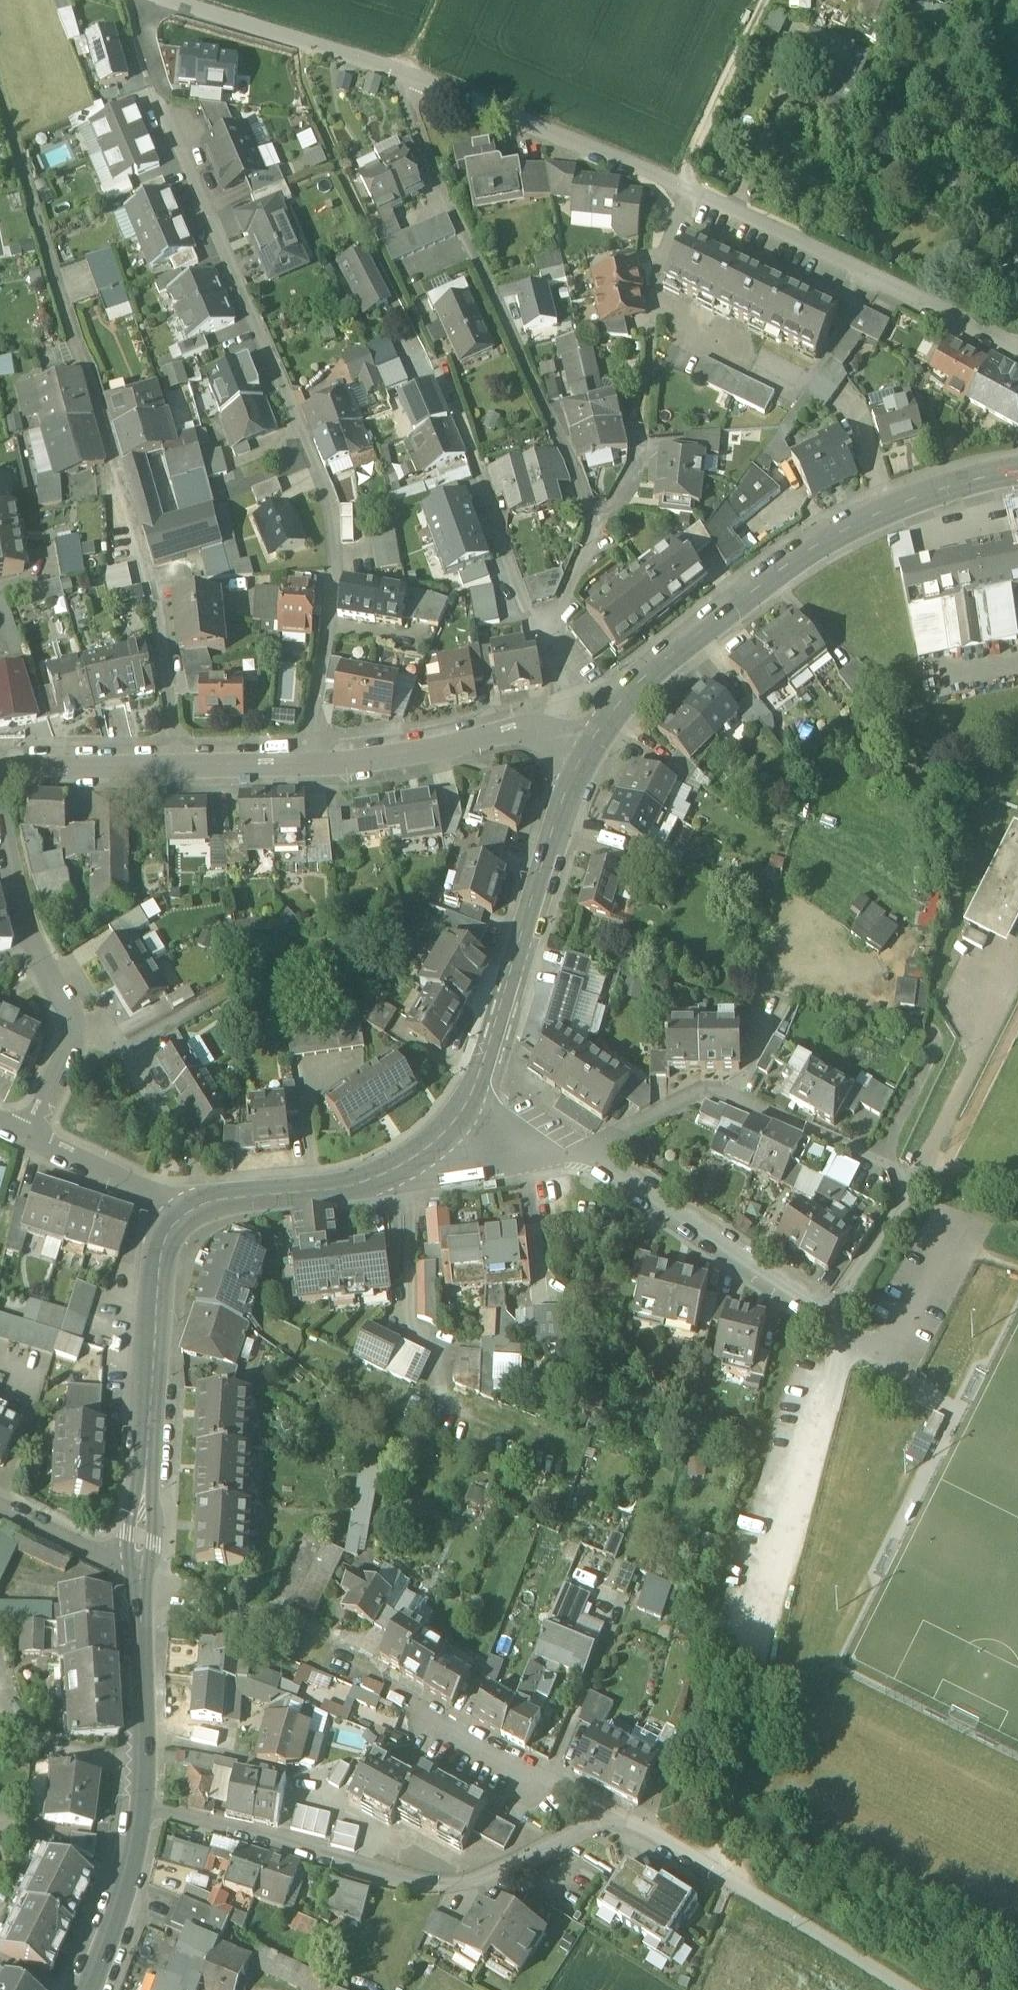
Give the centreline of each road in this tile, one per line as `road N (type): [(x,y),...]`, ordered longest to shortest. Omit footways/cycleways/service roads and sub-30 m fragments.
road 1 (residential): [(319,762),(337,560),(327,501),(166,115),(141,49),(138,0)]
road 2 (residential): [(176,764),(158,604),(0,87)]
road 3 (residential): [(589,1153),(824,1319),(907,1197),(899,1169),(705,1090)]
road 4 (residential): [(141,1807),(428,1886),(472,1886),(606,1813)]
road 5 (tertiary): [(620,701),(751,589),(828,537),(896,503),(1017,470)]
road 6 (residential): [(620,701),(591,696),(521,599),(439,369)]
road 7 (tertiary): [(457,1115),(483,1069),(563,802),(587,748)]
road 8 (residential): [(684,189),(1017,352)]
road 9 (tertiary): [(140,1572),(156,1266),(175,1223)]
road 10 (residential): [(606,1813),(902,1989)]
road 11 (residential): [(0,822),(65,1024),(59,1059),(27,1134)]
road 12 (tertiary): [(175,1223),(233,1196),(356,1183),(410,1158),(457,1115)]
road 13 (residential): [(416,81),(684,189)]
road 14 (residential): [(319,762),(535,728),(587,748)]
road 15 (residential): [(165,0),(416,81)]
road 16 (residential): [(140,1572),(234,1606),(272,1610),(367,1653)]
road 17 (tertiary): [(141,1807),(140,1572)]
road 18 (residential): [(417,1714),(606,1813)]
road 19 (tertiary): [(86,1989),(127,1885),(141,1807)]
road 20 (residential): [(0,767),(176,764)]
road 21 (residential): [(27,1134),(142,1194),(175,1223)]
road 22 (residential): [(466,245),(417,125),(416,81)]
road 23 (residential): [(684,189),(660,269),(650,351)]
road 24 (residential): [(0,1507),(140,1572)]
road 25 (residential): [(176,764),(319,762)]
road 26 (residential): [(457,1115),(561,1154),(589,1153)]
road 27 (residential): [(705,1090),(589,1153)]

